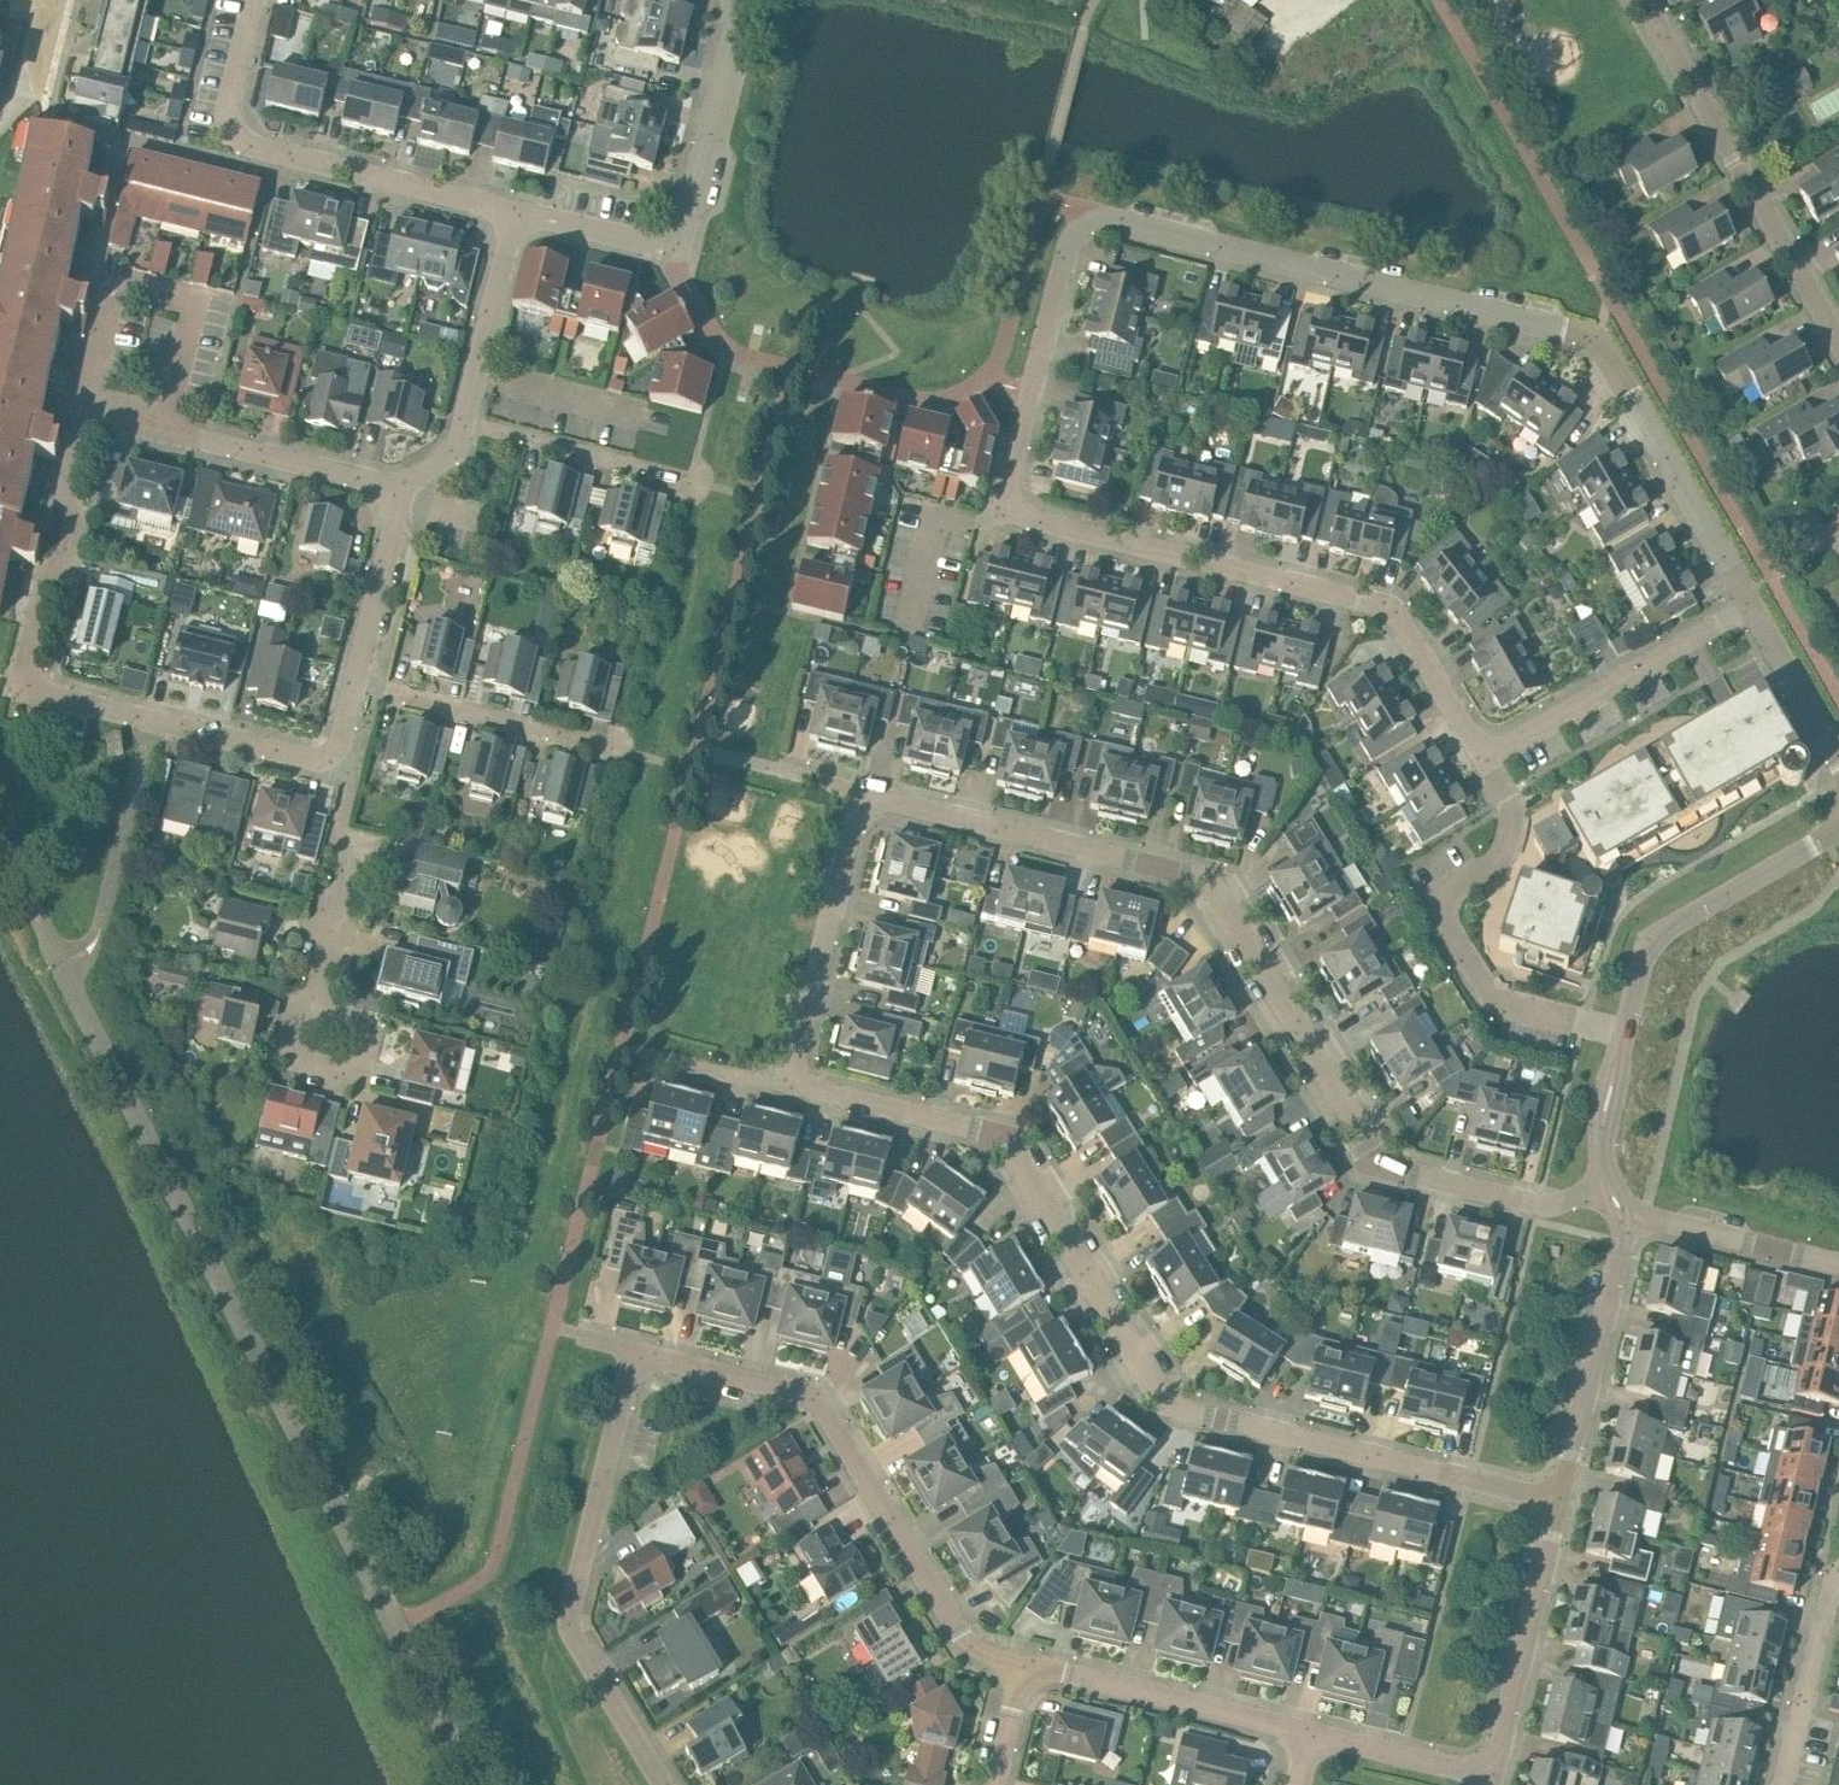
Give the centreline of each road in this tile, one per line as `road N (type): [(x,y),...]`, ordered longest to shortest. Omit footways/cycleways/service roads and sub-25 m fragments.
road 1 (residential): [(1561,1503),(1172,1404),(1016,1152),(997,1135),(791,1081),(861,802),(887,798),(1201,879),(1379,1167),(1545,1205),(1608,1185)]
road 2 (residential): [(1012,506),(1009,482),(1069,244),(1096,219),(1116,220),(1596,339),(1748,605)]
road 3 (residential): [(1018,1664),(970,1647),(822,1406),(805,1392),(668,1362),(641,1364),(626,1386),(576,1597),(577,1635),(669,1784)]
road 4 (residential): [(329,757),(312,759),(21,688),(81,403),(401,490)]
road 5 (residential): [(1012,506),(1031,519),(1389,610),(1482,758)]
road 6 (residential): [(1626,1033),(1499,1004),(1441,912),(1445,894),(1502,853),(1509,801),(1482,758)]
road 7 (residential): [(506,210),(228,138),(254,0)]
road 8 (residential): [(1838,345),(1647,0)]
road 9 (residential): [(1626,1033),(1653,937),(1838,832)]
road 10 (residential): [(1482,758),(1748,605)]
road 11 (residential): [(1309,1732),(1018,1664)]
road 12 (residential): [(1561,1503),(1624,1216)]
road 13 (residential): [(632,754),(352,681)]
road 14 (residential): [(1493,1778),(1561,1503)]
road 15 (residential): [(687,263),(738,20),(735,0)]
road 16 (residential): [(329,757),(349,794),(346,851),(317,967),(319,1007)]
road 17 (residential): [(455,424),(692,484)]
road 18 (residential): [(506,210),(475,379),(455,424)]
road 19 (residential): [(1624,1216),(1838,1265)]
road 20 (residential): [(1838,1579),(1783,1784)]
road 21 (residential): [(401,490),(352,681)]
road 22 (residential): [(1493,1778),(1309,1732)]
road 23 (residential): [(687,263),(506,210)]
road 24 (residential): [(1748,605),(1838,767)]
road 25 (residential): [(1608,1185),(1605,1113),(1626,1033)]
road 26 (residential): [(989,1784),(1018,1664)]

